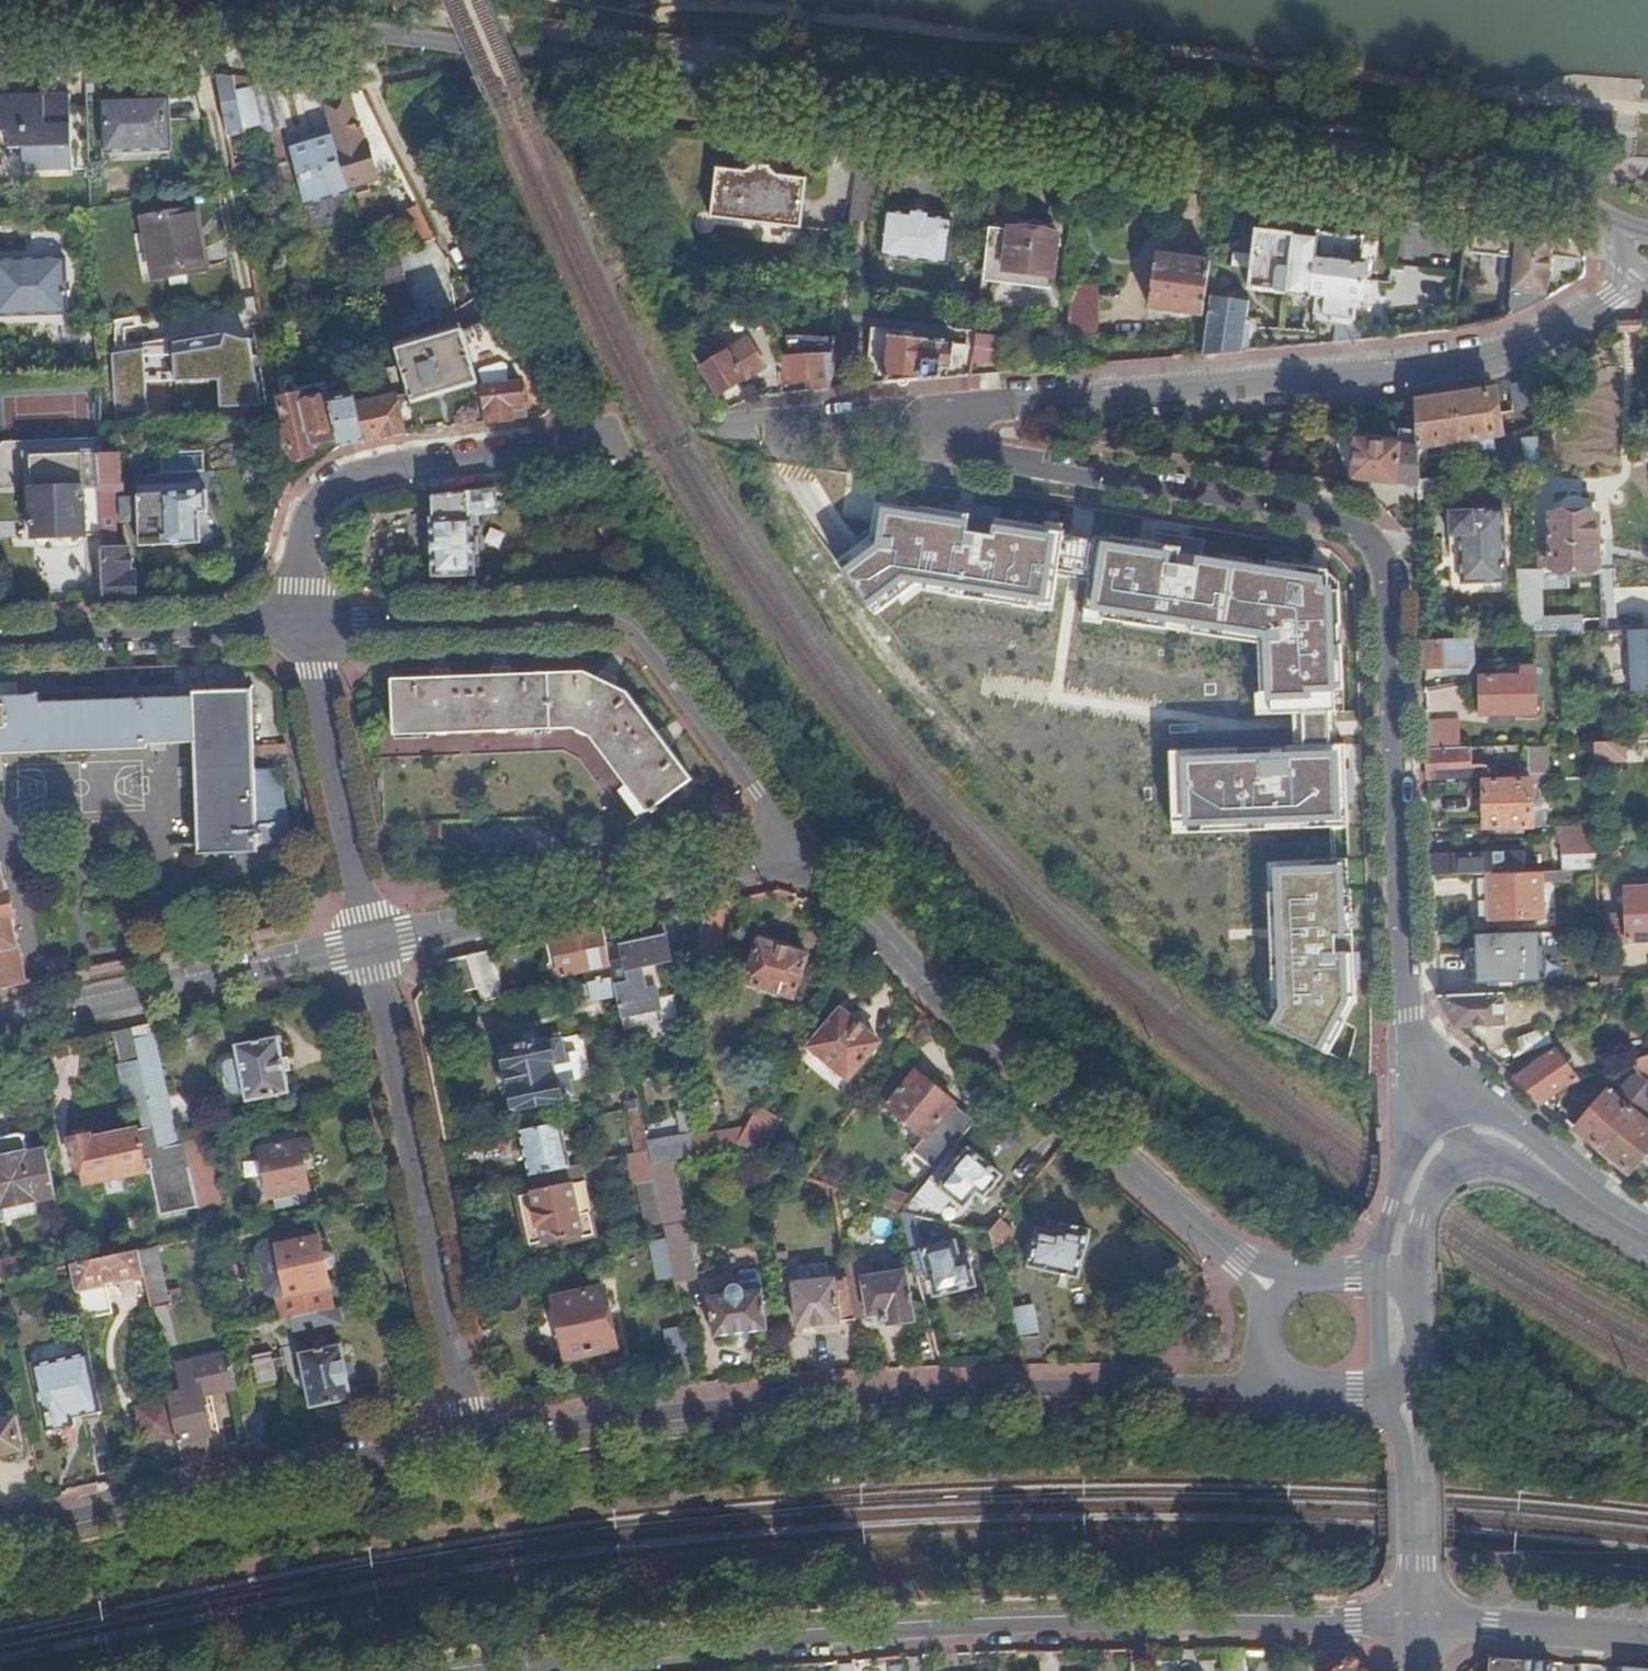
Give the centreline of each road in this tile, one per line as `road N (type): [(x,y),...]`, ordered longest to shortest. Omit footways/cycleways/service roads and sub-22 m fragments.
road 1 (residential): [(1618,220),(1549,195),(748,84),(679,94),(610,65),(332,27),(204,20),(0,26)]
road 2 (residential): [(1454,1136),(1408,1015),(1389,587),(1371,542),(1328,520),(961,455),(942,444),(935,426),(945,412)]
road 3 (residential): [(1417,1624),(1004,1627),(762,1640),(523,1667)]
road 4 (residential): [(476,1442),(639,1415),(983,1392),(1313,1393)]
road 5 (residential): [(945,412),(1440,369),(1505,353),(1612,299)]
road 6 (residential): [(808,852),(630,621),(602,616),(304,631)]
road 7 (tertiary): [(1237,1262),(976,1031),(808,852)]
road 8 (residential): [(370,945),(476,1442)]
road 9 (residential): [(0,1540),(476,1442)]
road 10 (tertiary): [(808,852),(370,945)]
road 11 (residential): [(624,445),(420,467),(337,488),(313,515),(302,554),(304,631)]
road 12 (tertiary): [(370,945),(0,1026)]
road 13 (residential): [(304,631),(370,945)]
road 14 (residential): [(304,631),(0,641)]
road 15 (residential): [(712,433),(783,416),(945,412)]
road 16 (residential): [(1647,1640),(1417,1624)]
road 17 (tertiary): [(1454,1136),(1477,1131),(1518,1145),(1647,1237)]
road 18 (residential): [(1412,1425),(1417,1624)]
road 19 (tertiary): [(1400,1277),(1415,1184),(1454,1136)]

